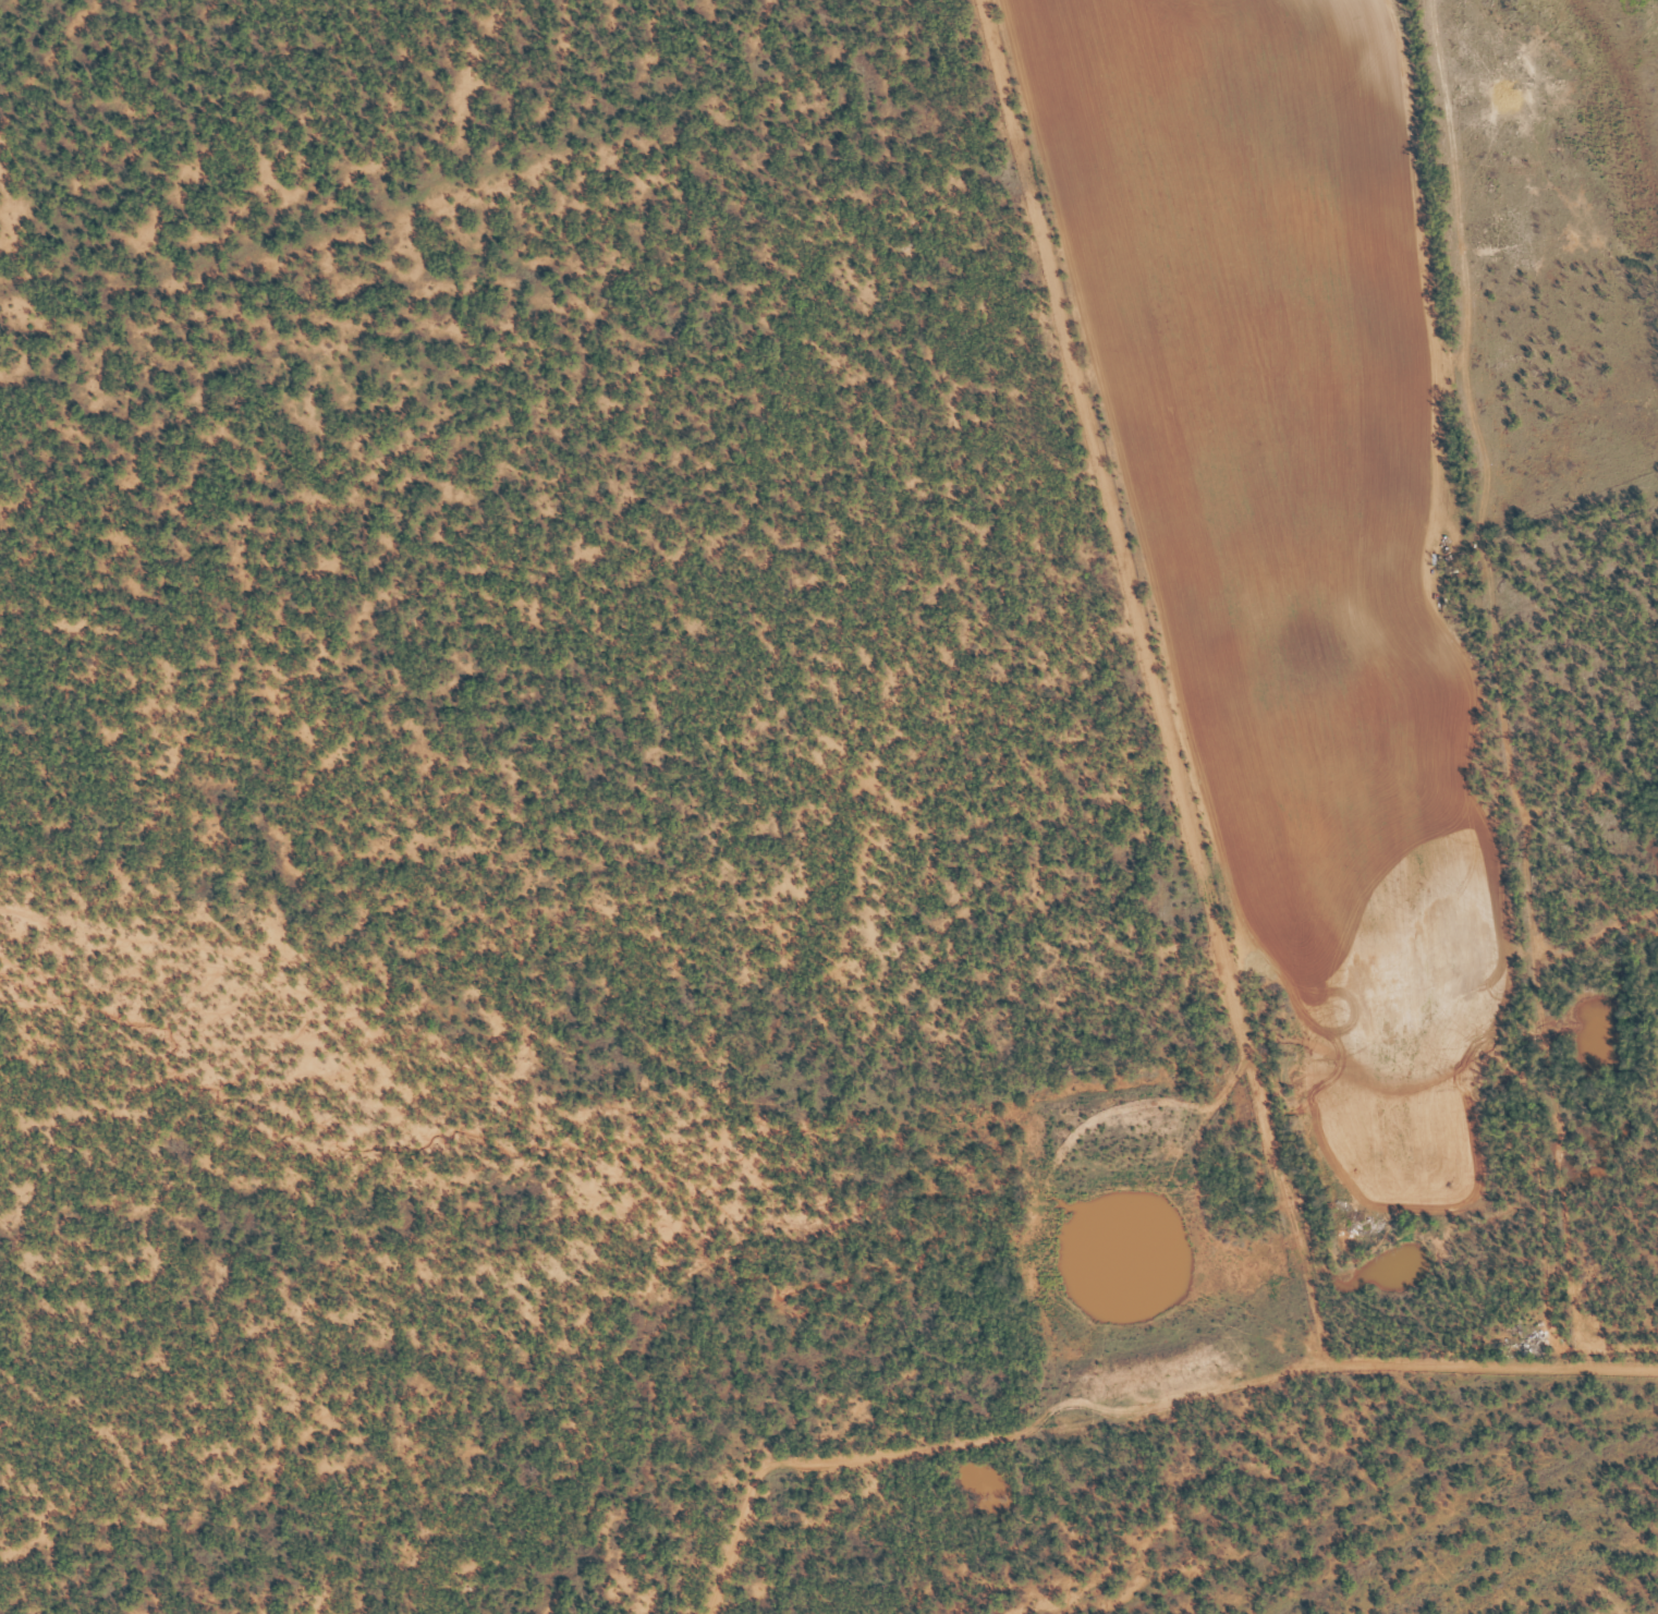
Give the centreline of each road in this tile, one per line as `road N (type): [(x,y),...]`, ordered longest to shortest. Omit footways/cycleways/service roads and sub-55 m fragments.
road 1 (residential): [(1657,1353),(1561,1350),(1507,829),(1490,808),(1413,812)]

